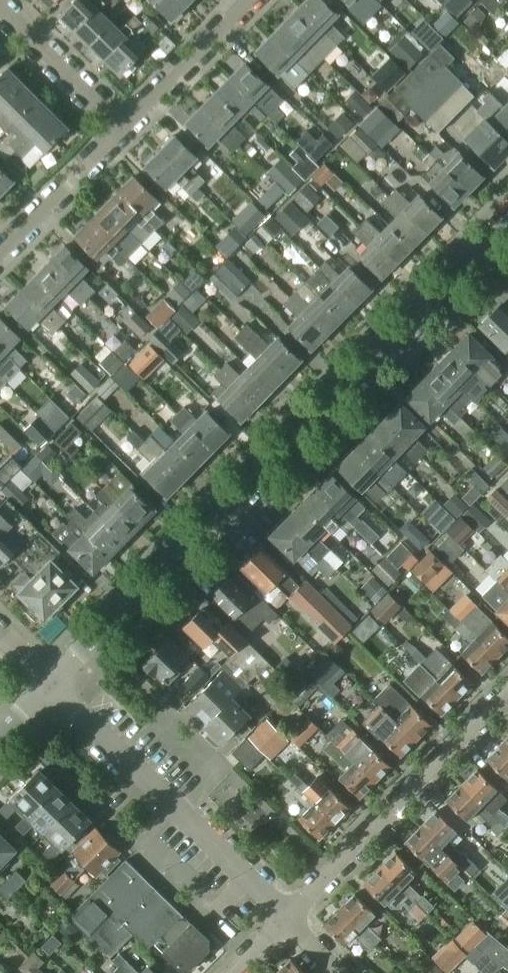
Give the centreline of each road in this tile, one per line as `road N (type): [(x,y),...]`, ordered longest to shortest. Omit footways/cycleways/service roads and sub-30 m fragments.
road 1 (residential): [(52,684),(507,225)]
road 2 (residential): [(287,918),(52,684)]
road 3 (residential): [(287,918),(507,692)]
road 4 (residential): [(0,254),(125,126)]
road 5 (residential): [(125,126),(248,0)]
road 6 (residential): [(125,126),(0,5)]

